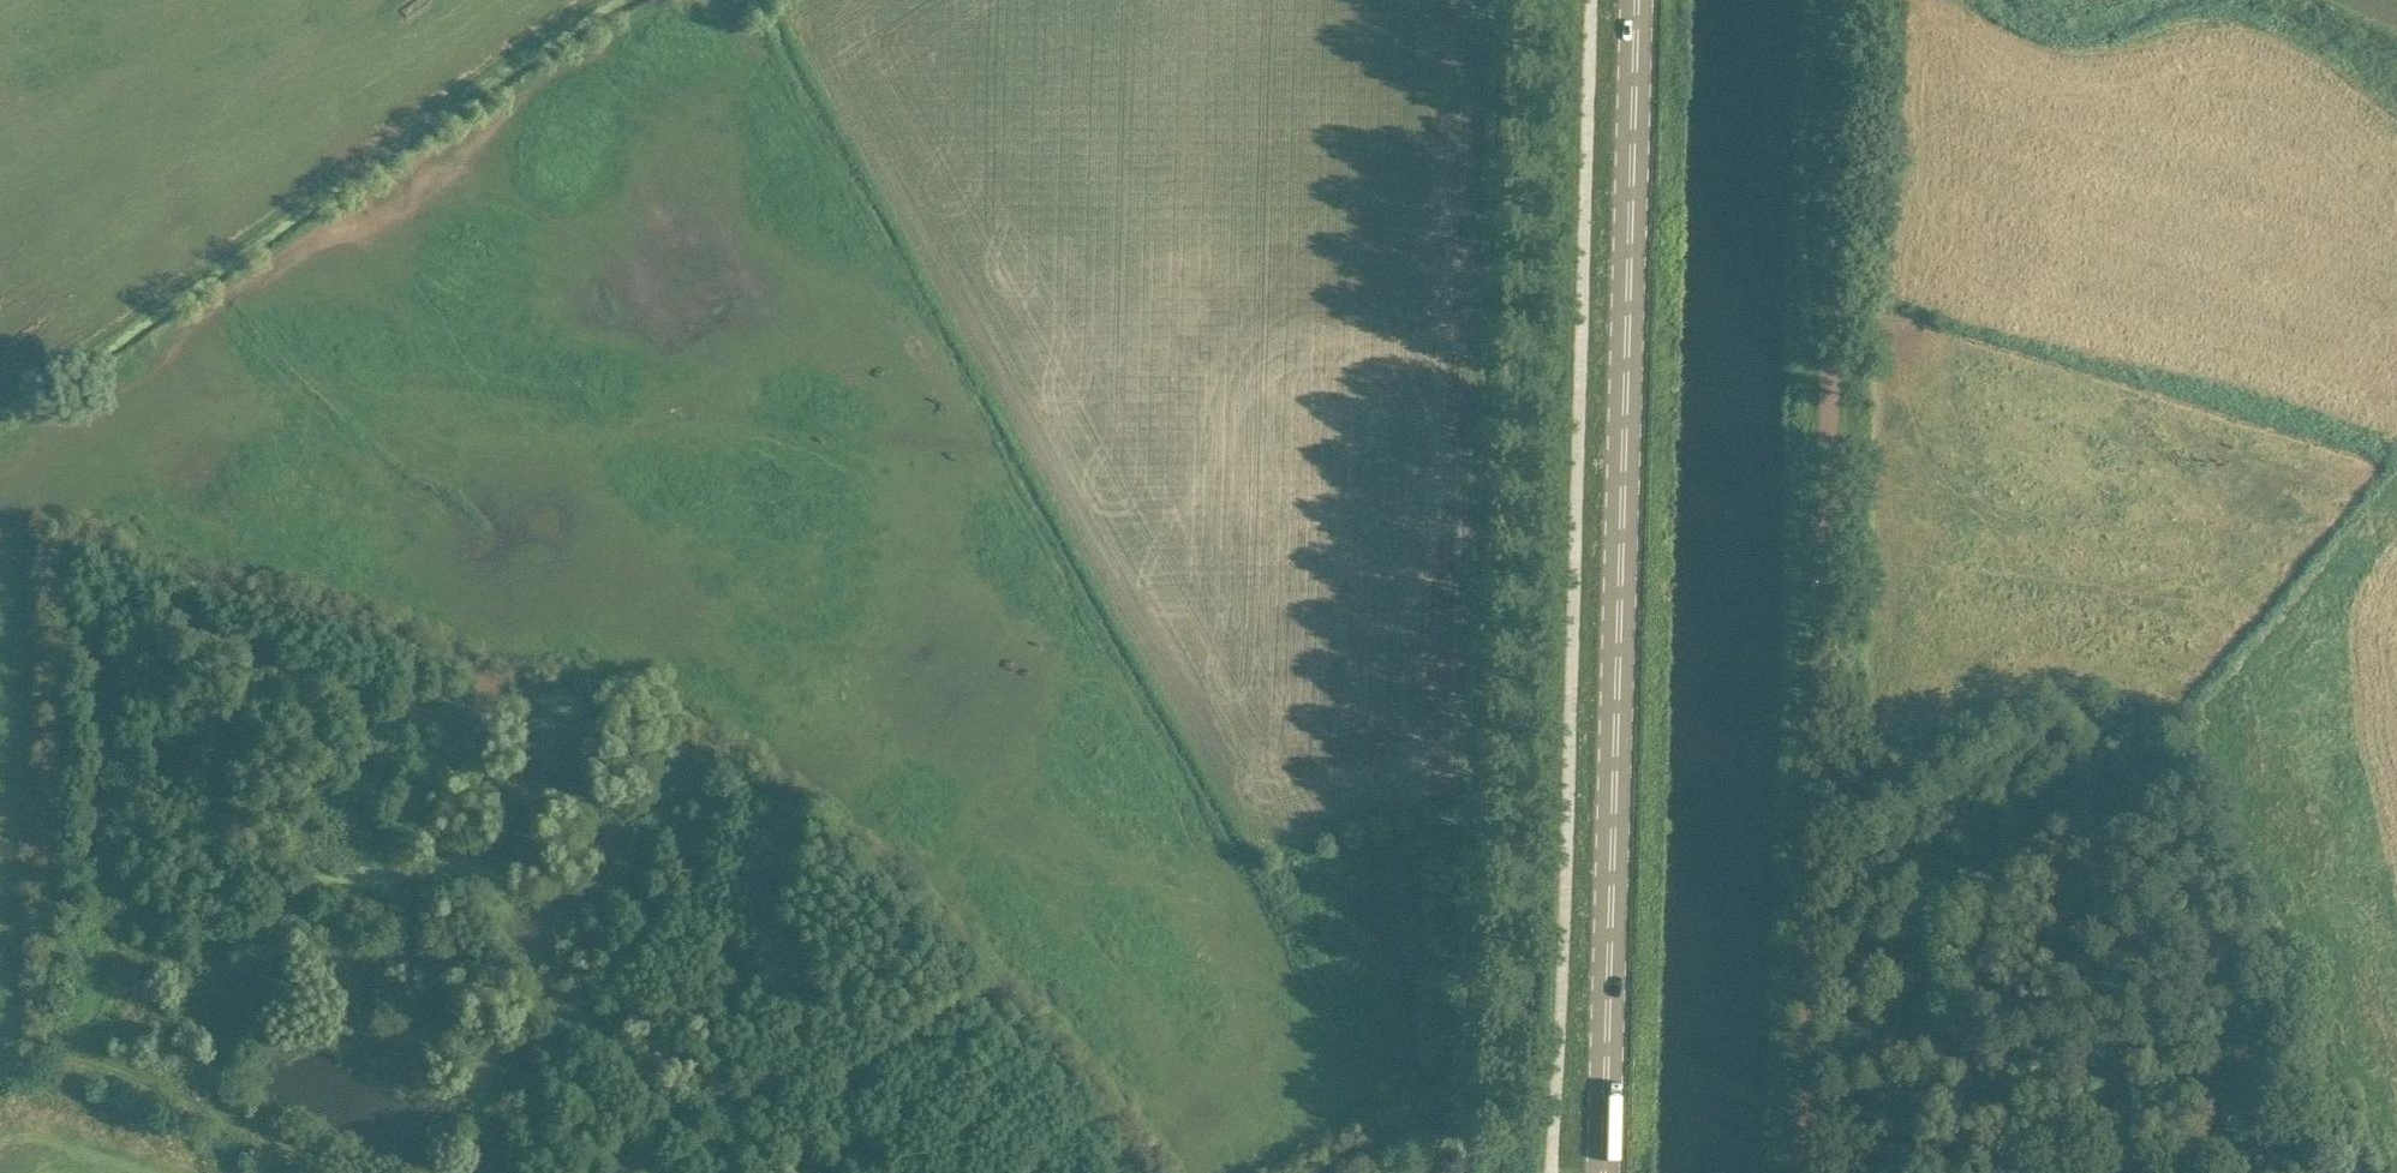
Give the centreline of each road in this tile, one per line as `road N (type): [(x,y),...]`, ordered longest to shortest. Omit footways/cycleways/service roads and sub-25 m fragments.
road 1 (secondary): [(1603,1172),(1637,0)]
road 2 (unclassified): [(1805,1172),(1833,0)]

